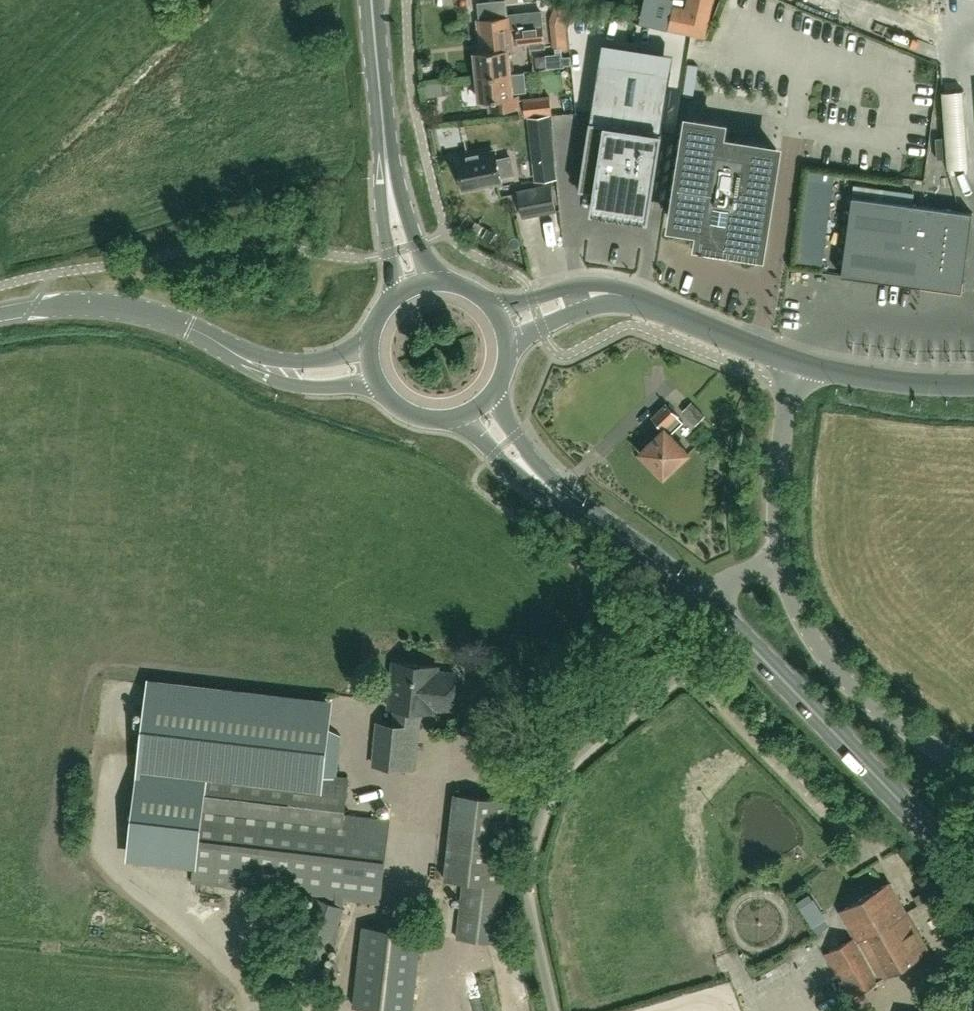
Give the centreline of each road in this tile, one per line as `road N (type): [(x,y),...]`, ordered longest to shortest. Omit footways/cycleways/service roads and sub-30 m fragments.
road 1 (primary): [(973,885),(700,601)]
road 2 (secondary): [(0,317),(98,306),(188,326),(285,372),(370,368)]
road 3 (unclassified): [(503,326),(589,293),(614,292),(805,364)]
road 4 (unclassified): [(973,779),(863,694),(827,654),(803,619),(781,561)]
road 5 (primary): [(700,601),(526,469),(480,408)]
road 6 (primary): [(416,285),(396,208),(372,0)]
road 7 (unclassified): [(781,561),(781,436),(805,364)]
road 8 (unclassified): [(805,364),(887,382),(973,385)]
road 9 (primary): [(370,368),(383,394),(418,419),(461,418),(480,408)]

